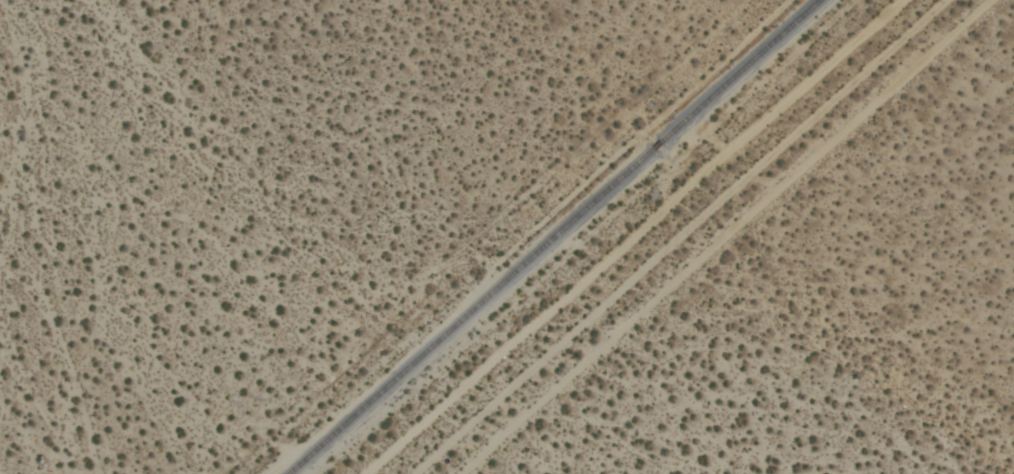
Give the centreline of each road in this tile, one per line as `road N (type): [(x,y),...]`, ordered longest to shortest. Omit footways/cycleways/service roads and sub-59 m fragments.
road 1 (track): [(992,0),(461,473)]
road 2 (track): [(422,473),(952,0)]

